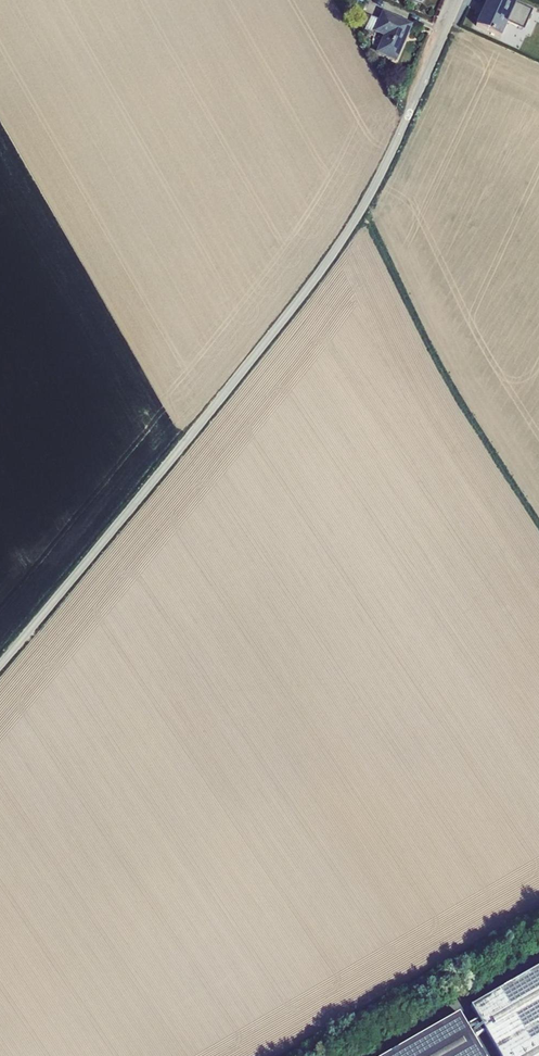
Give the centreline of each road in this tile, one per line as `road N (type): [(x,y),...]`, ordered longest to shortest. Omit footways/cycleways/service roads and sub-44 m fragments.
road 1 (unclassified): [(0,665),(346,234),(458,0)]

